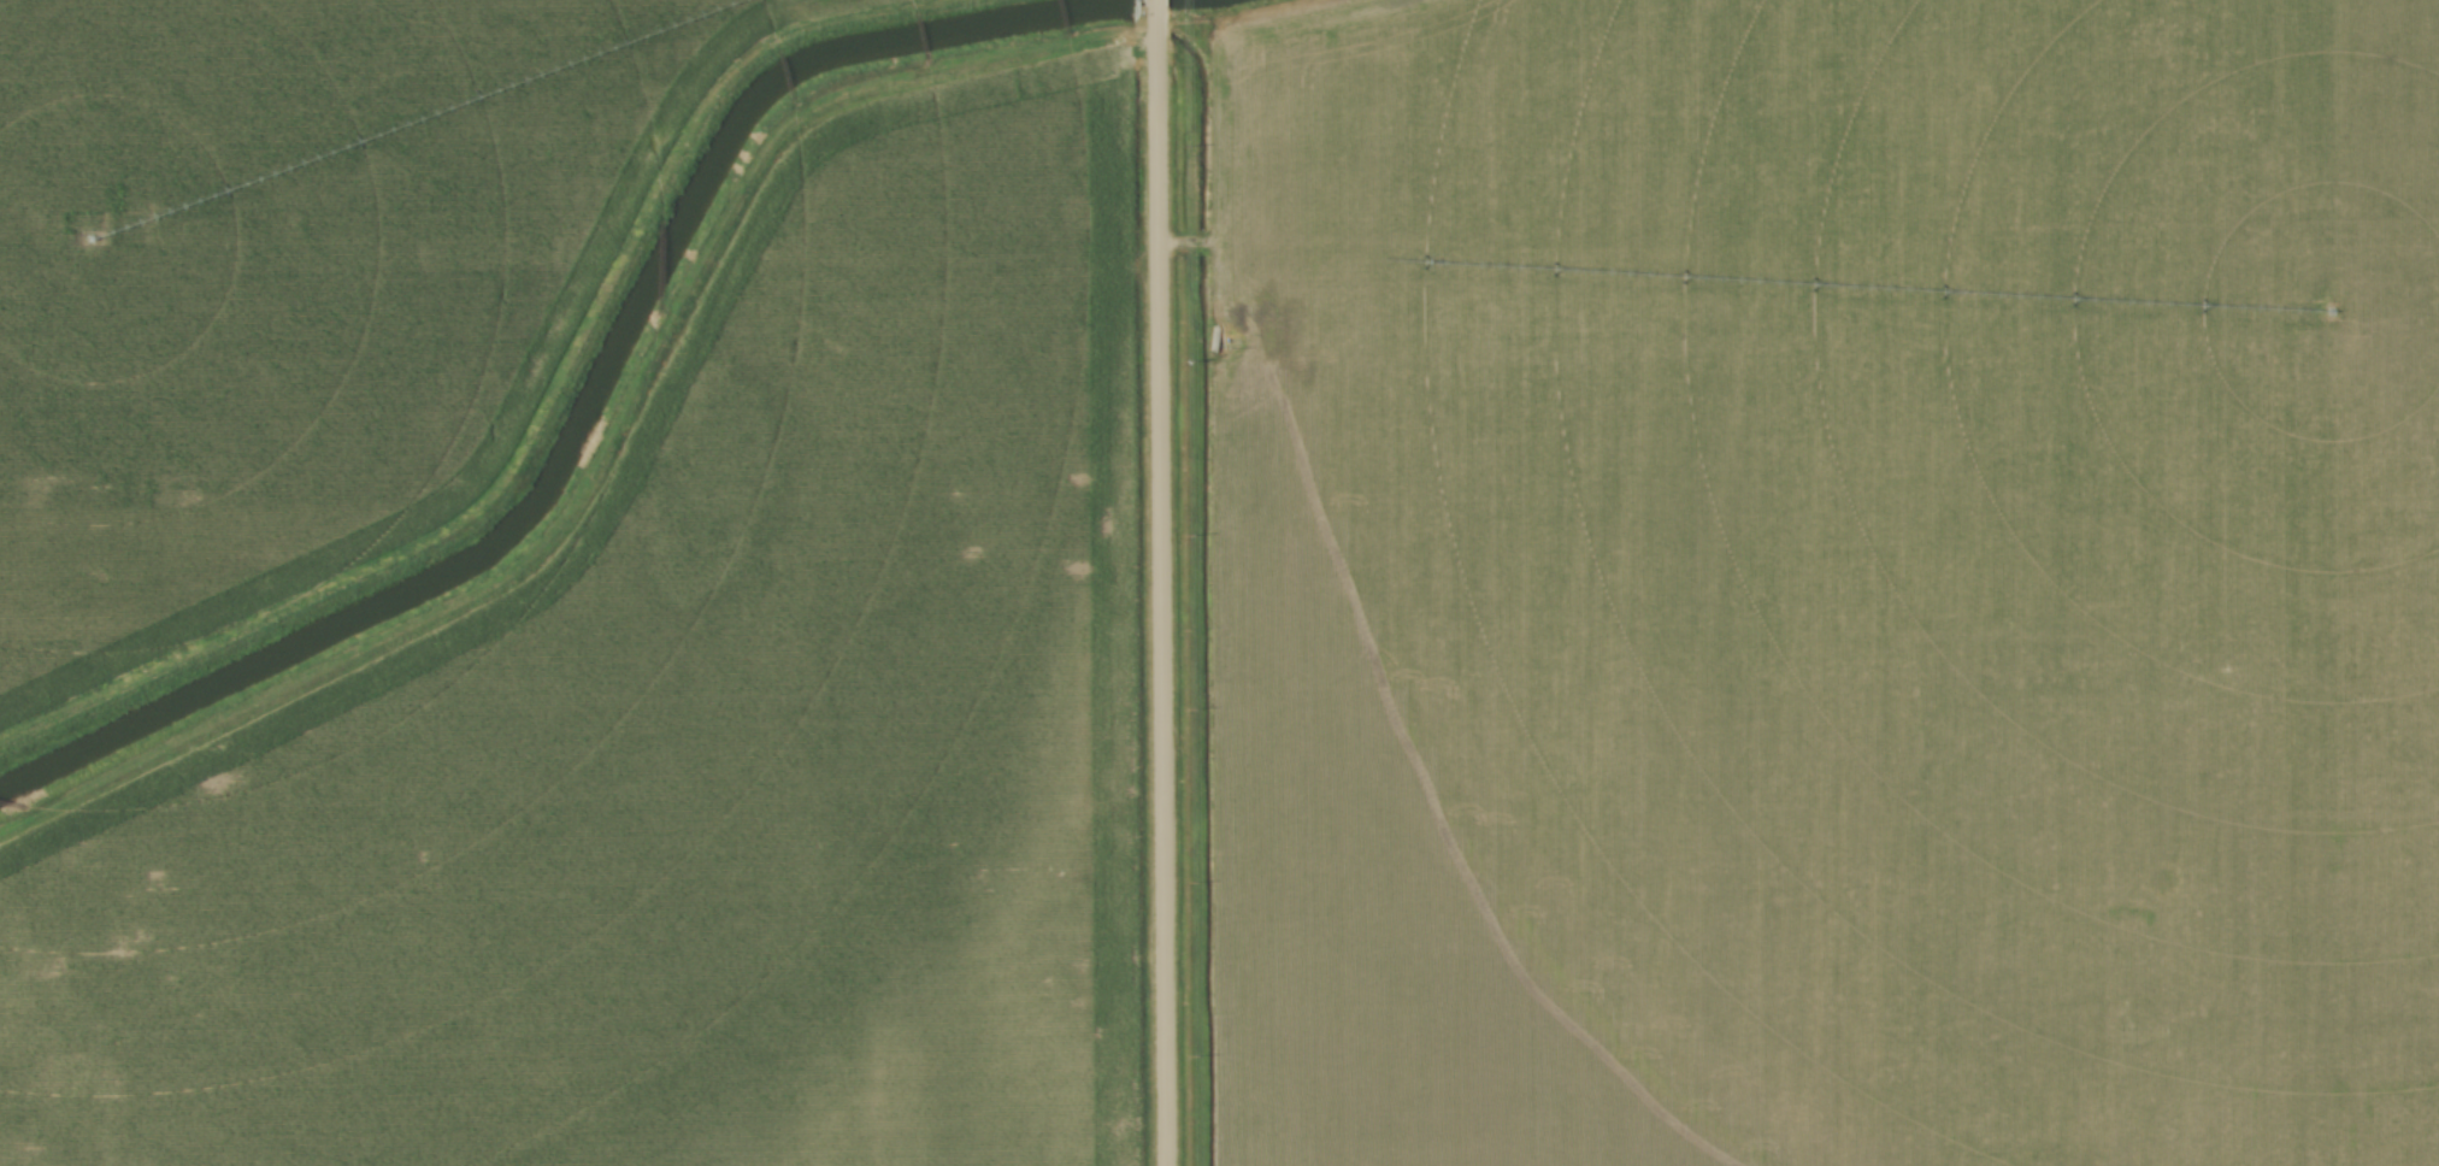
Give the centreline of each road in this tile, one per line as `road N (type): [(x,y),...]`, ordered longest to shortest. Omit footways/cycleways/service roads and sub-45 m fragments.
road 1 (residential): [(1164,1165),(1154,0)]

